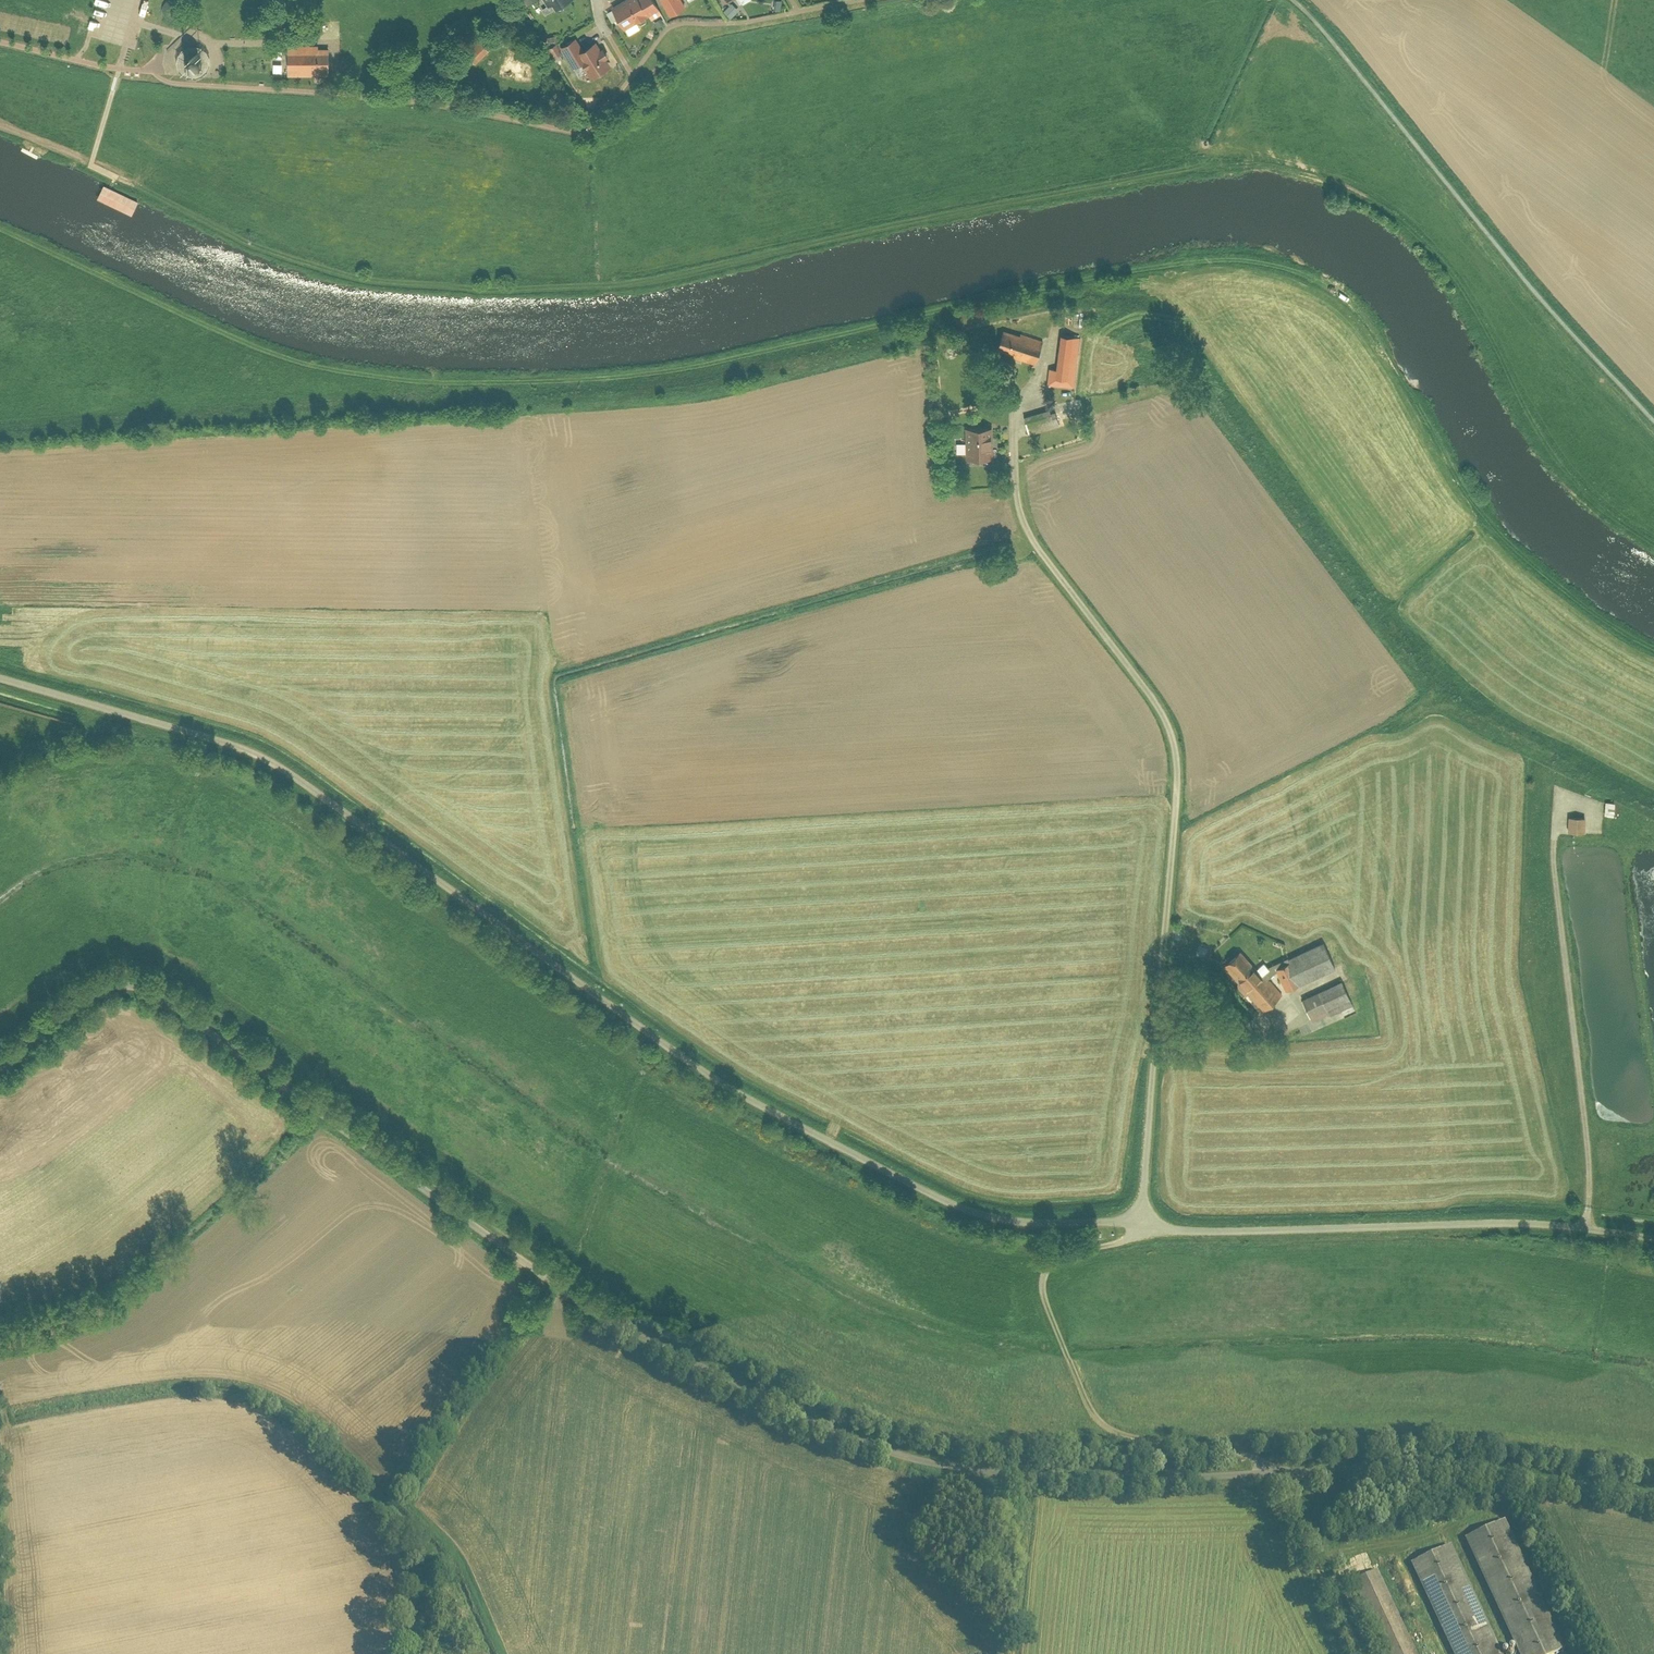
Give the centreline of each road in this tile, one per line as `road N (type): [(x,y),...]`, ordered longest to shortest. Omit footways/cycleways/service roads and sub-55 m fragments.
road 1 (unclassified): [(1653,1238),(1521,1224),(1239,1234),(1016,1220),(958,1206),(666,1044),(283,765),(0,679)]
road 2 (unclassified): [(1272,1474),(1101,1481),(994,1475),(861,1444),(599,1311),(141,985),(95,988),(0,1065)]
road 3 (track): [(1014,381),(1012,463),(1037,540),(1152,695),(1182,787),(1142,1223)]
road 4 (track): [(1272,1474),(1263,1464),(1091,1418),(1042,1294),(1043,1275),(1067,1255),(1141,1234),(1142,1223)]
road 5 (unclassified): [(1653,1494),(1482,1468),(1272,1474)]
road 6 (unclassified): [(1272,1474),(1359,1653)]

